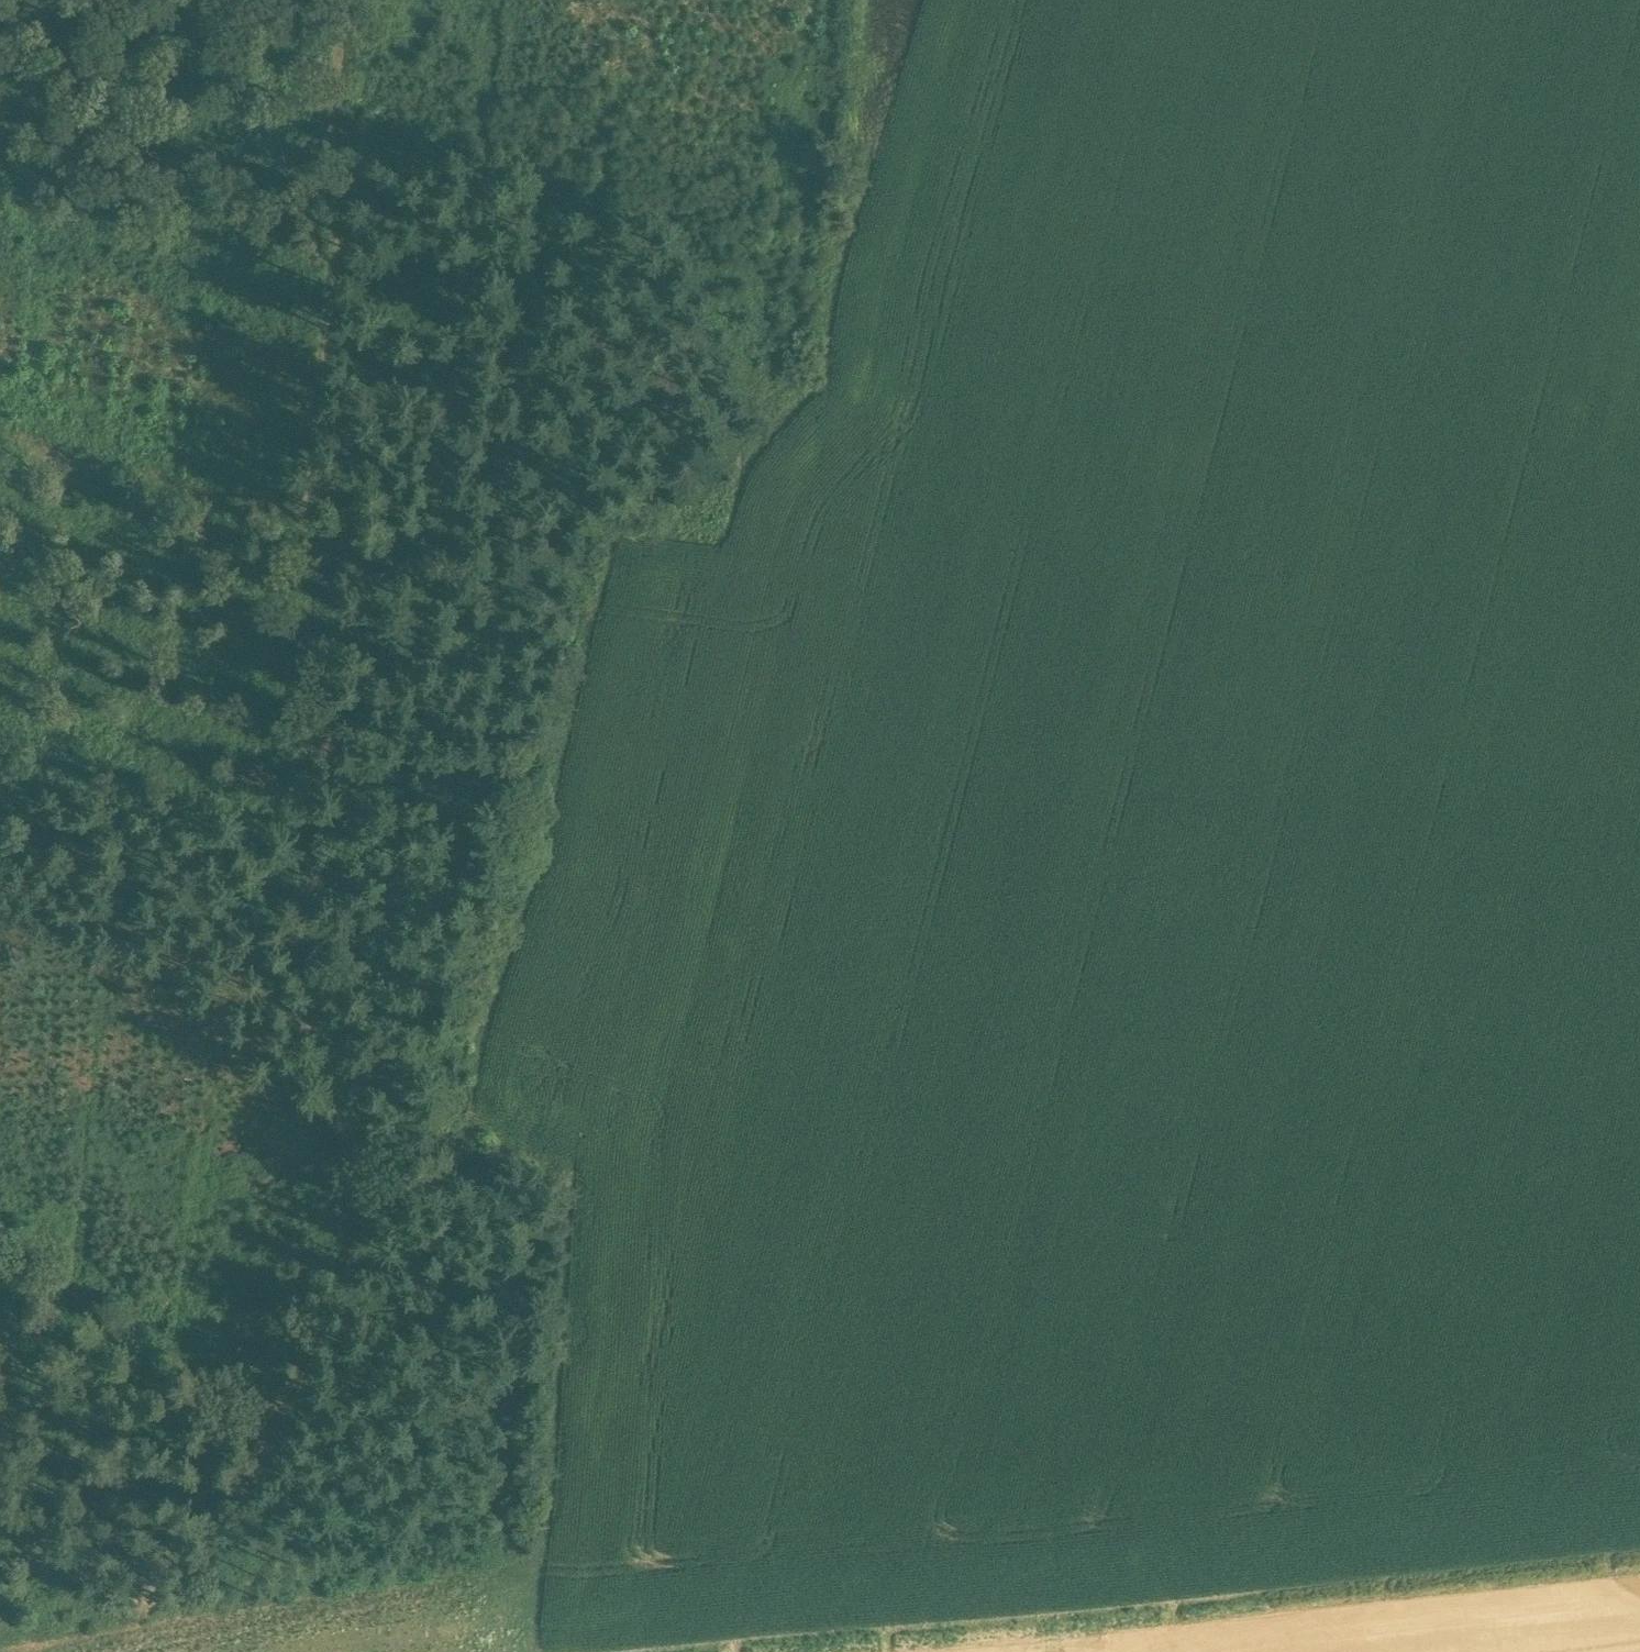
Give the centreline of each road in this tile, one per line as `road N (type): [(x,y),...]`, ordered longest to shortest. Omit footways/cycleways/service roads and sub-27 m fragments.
road 1 (secondary): [(1406,1651),(1639,1627)]

